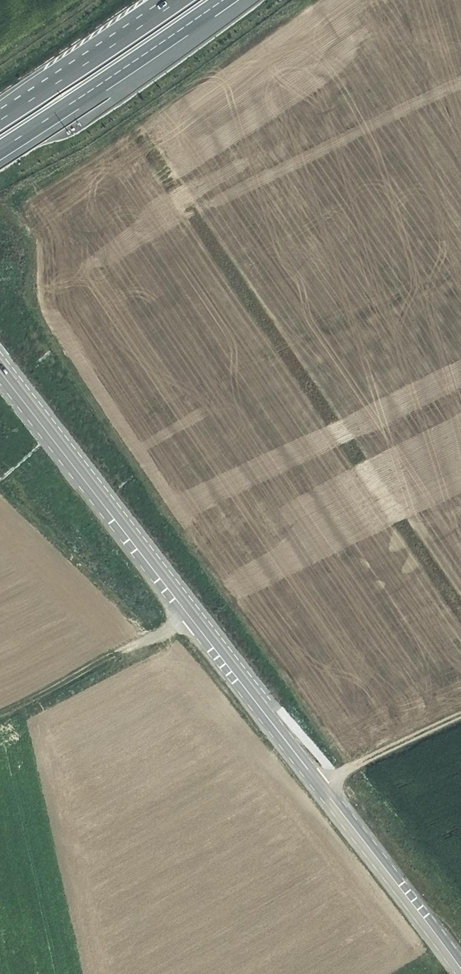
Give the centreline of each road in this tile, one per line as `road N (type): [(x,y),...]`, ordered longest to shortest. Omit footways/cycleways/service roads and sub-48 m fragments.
road 1 (secondary): [(460,969),(0,368)]
road 2 (track): [(26,697),(85,973)]
road 3 (motorway): [(0,146),(221,0)]
road 4 (track): [(186,603),(82,675),(0,708)]
road 5 (motorway): [(177,0),(0,119)]
road 6 (track): [(323,785),(460,717)]

